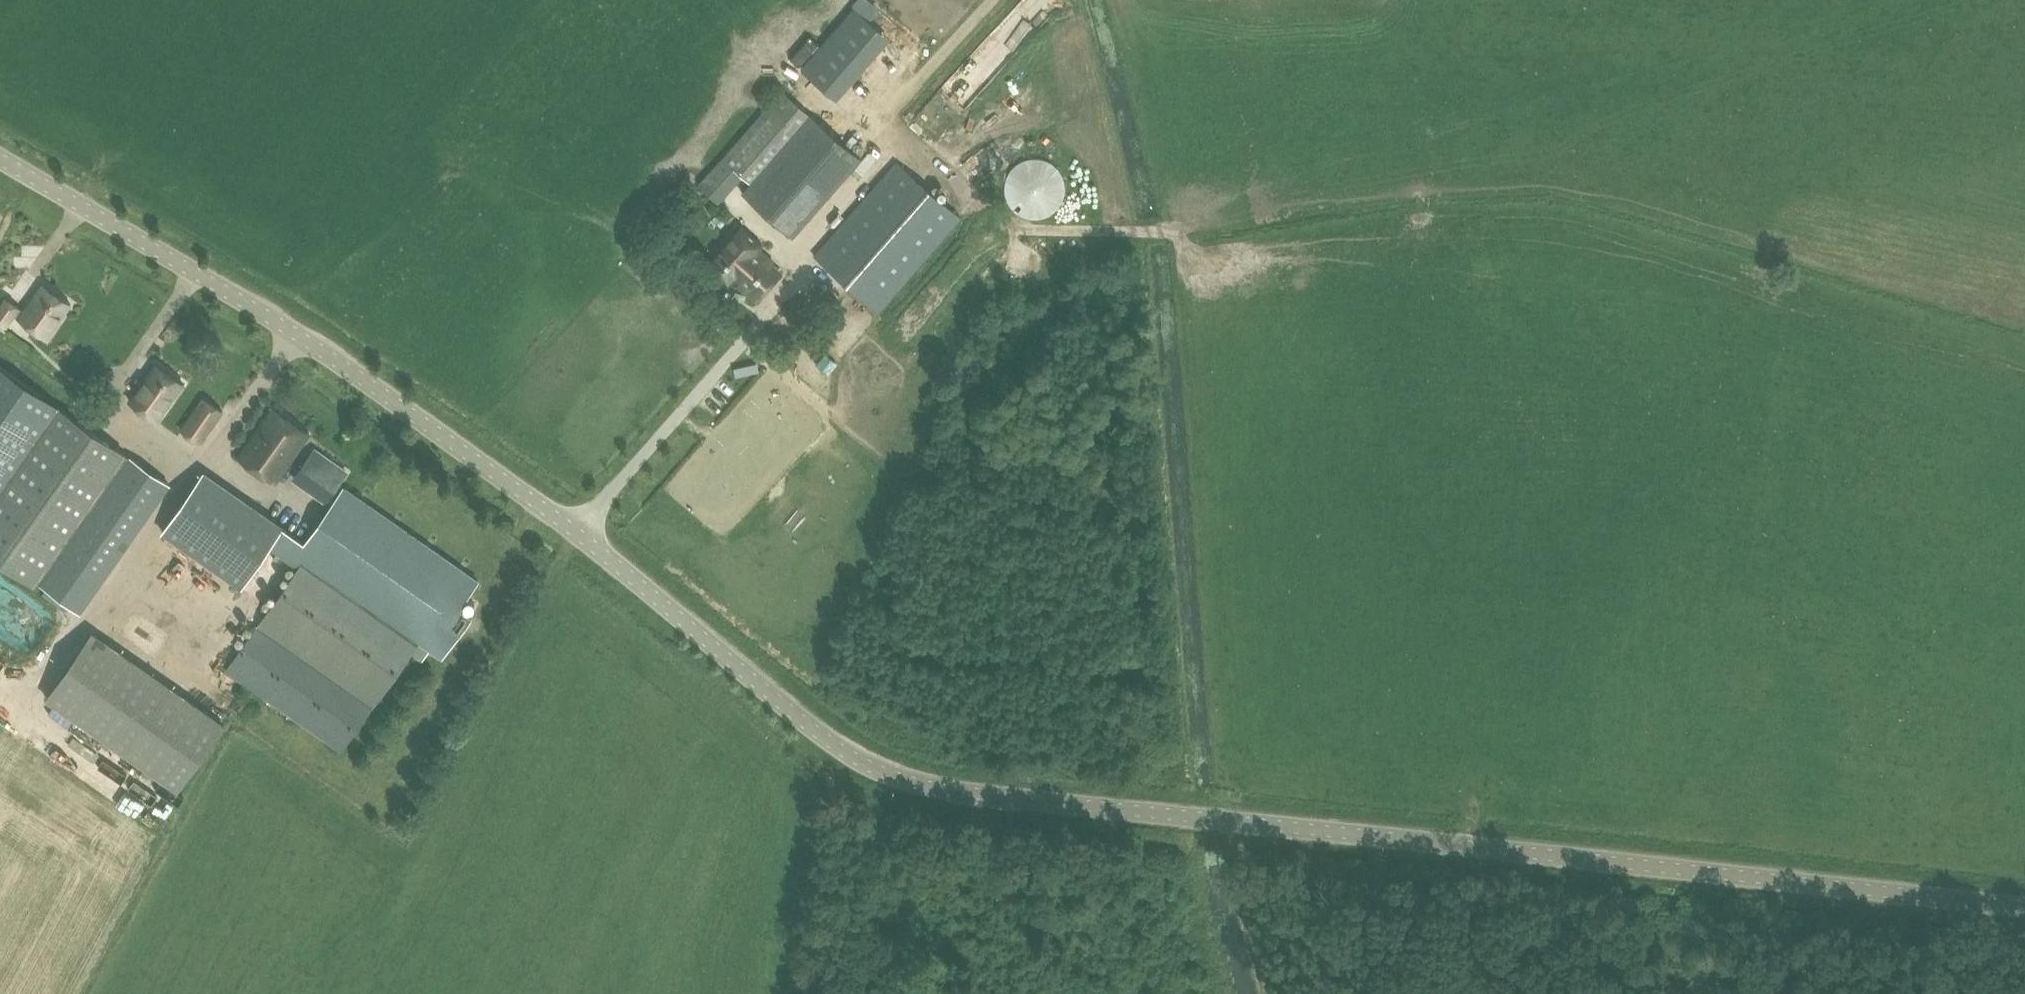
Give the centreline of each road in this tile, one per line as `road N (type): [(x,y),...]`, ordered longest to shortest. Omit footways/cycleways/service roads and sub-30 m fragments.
road 1 (tertiary): [(2024,907),(896,778),(822,735),(607,556),(353,371),(0,159)]
road 2 (track): [(1219,819),(1273,993)]

